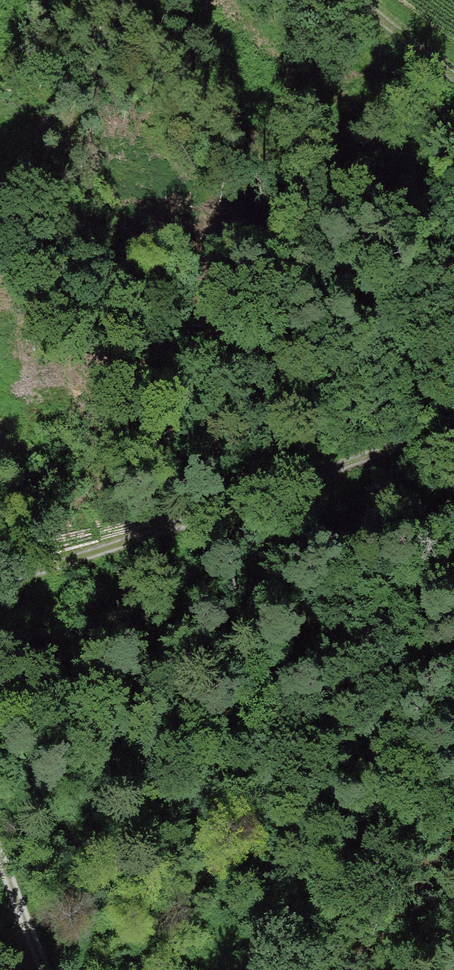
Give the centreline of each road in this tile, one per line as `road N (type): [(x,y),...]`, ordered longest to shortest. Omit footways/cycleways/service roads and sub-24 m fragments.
road 1 (track): [(0,584),(453,431)]
road 2 (track): [(453,87),(345,0)]
road 3 (track): [(51,969),(0,850)]

